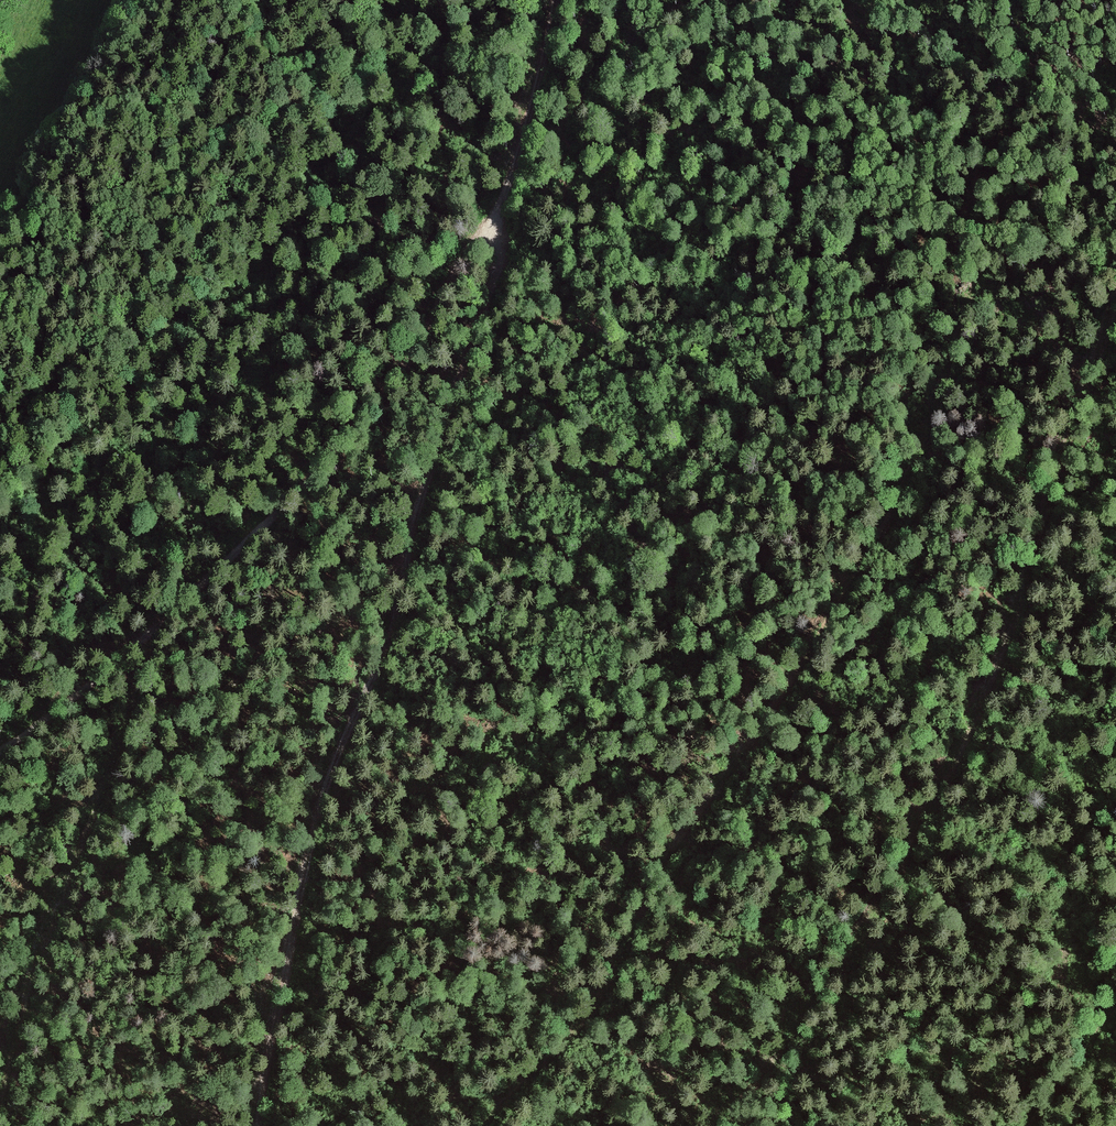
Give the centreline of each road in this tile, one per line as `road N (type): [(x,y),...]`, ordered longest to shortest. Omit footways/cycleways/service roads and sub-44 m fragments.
road 1 (track): [(498,1125),(605,1007),(682,830),(797,673),(925,418),(969,276)]
road 2 (track): [(495,234),(499,268),(416,511),(389,652),(321,799),(260,1125)]
road 3 (track): [(729,1125),(877,911),(997,682),(1113,312)]
road 4 (track): [(495,234),(459,269),(395,381),(315,473),(150,635),(0,751)]
road 5 (track): [(150,635),(0,1091)]
road 6 (track): [(401,580),(297,666),(107,778)]
road 7 (track): [(543,0),(495,234)]

